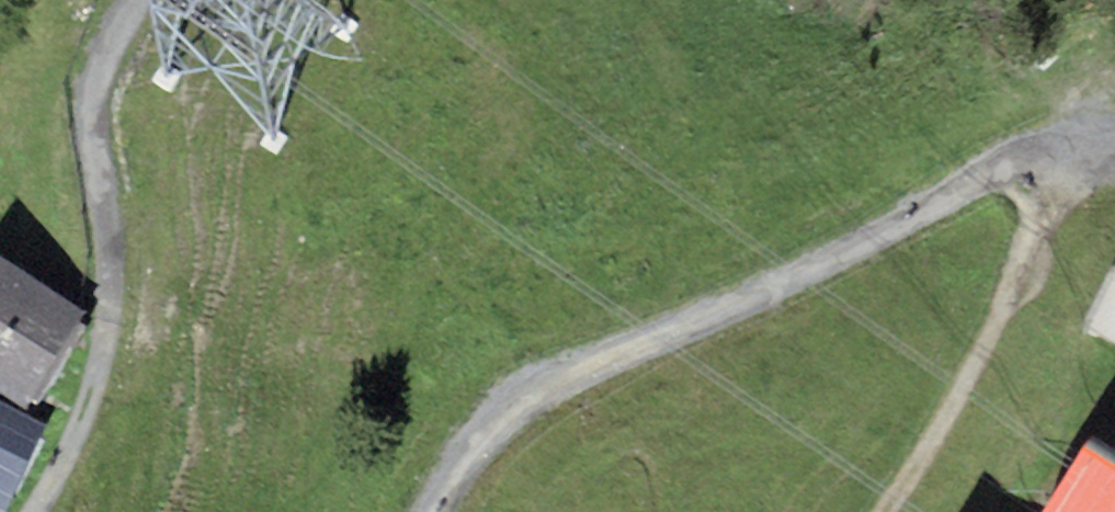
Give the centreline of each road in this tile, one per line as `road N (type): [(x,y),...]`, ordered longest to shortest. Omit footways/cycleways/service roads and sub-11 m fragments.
road 1 (track): [(1060,151),(766,294),(529,392),(494,423),(436,511)]
road 2 (track): [(49,511),(95,373),(105,255),(91,78),(132,0)]
road 3 (track): [(890,511),(971,389),(1060,151)]

